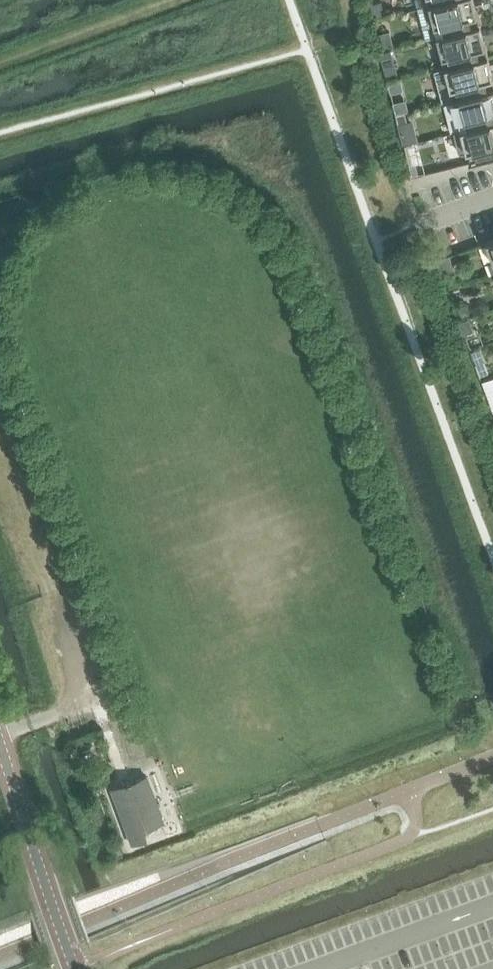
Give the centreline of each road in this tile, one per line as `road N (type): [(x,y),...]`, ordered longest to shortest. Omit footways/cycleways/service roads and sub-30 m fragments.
road 1 (unclassified): [(77,968),(0,744)]

